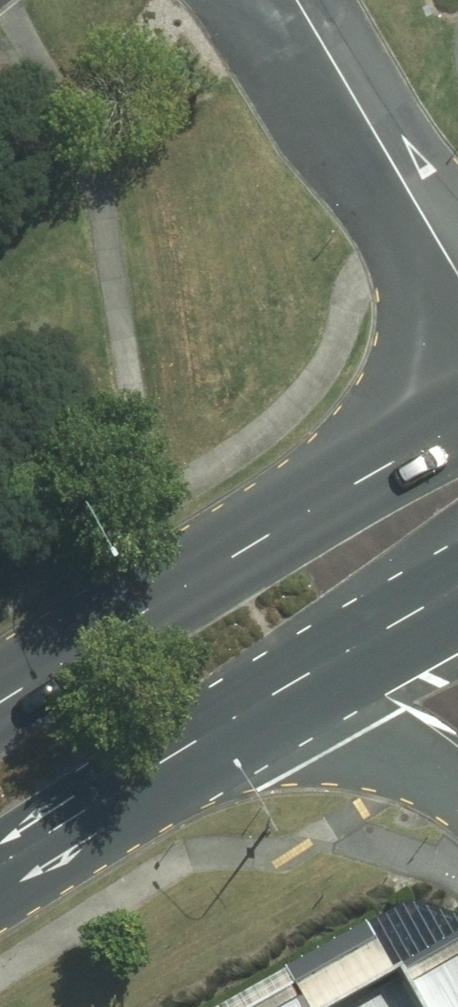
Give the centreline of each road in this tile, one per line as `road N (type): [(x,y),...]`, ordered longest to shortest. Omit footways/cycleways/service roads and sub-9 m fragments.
road 1 (primary): [(0,722),(457,429)]
road 2 (primary): [(262,711),(129,790),(0,882)]
road 3 (unclassified): [(298,0),(457,263)]
road 4 (primary): [(457,594),(262,711)]
road 5 (unclassified): [(457,785),(413,758),(262,711)]

